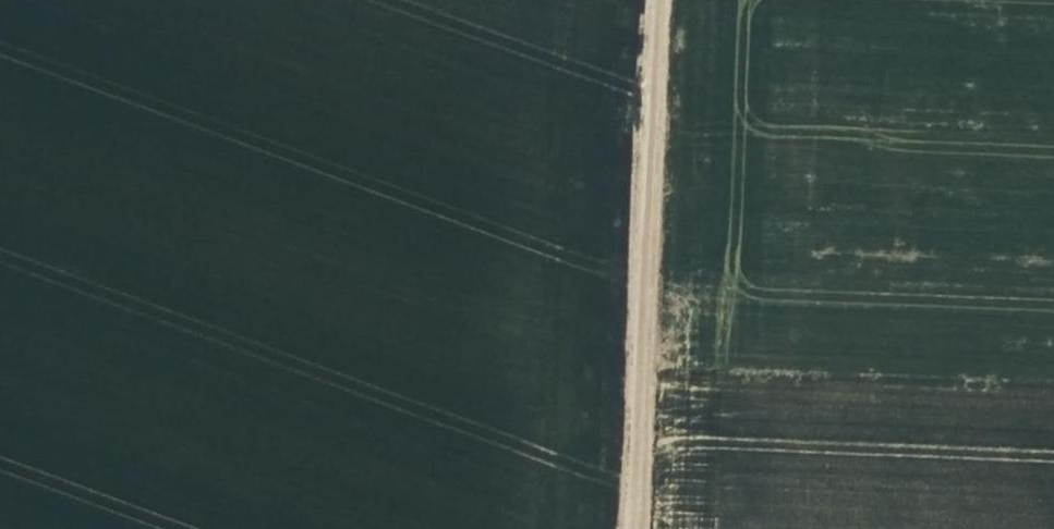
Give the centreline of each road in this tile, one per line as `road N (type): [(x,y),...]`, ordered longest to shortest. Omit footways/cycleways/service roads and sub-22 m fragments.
road 1 (track): [(655,0),(629,528)]

